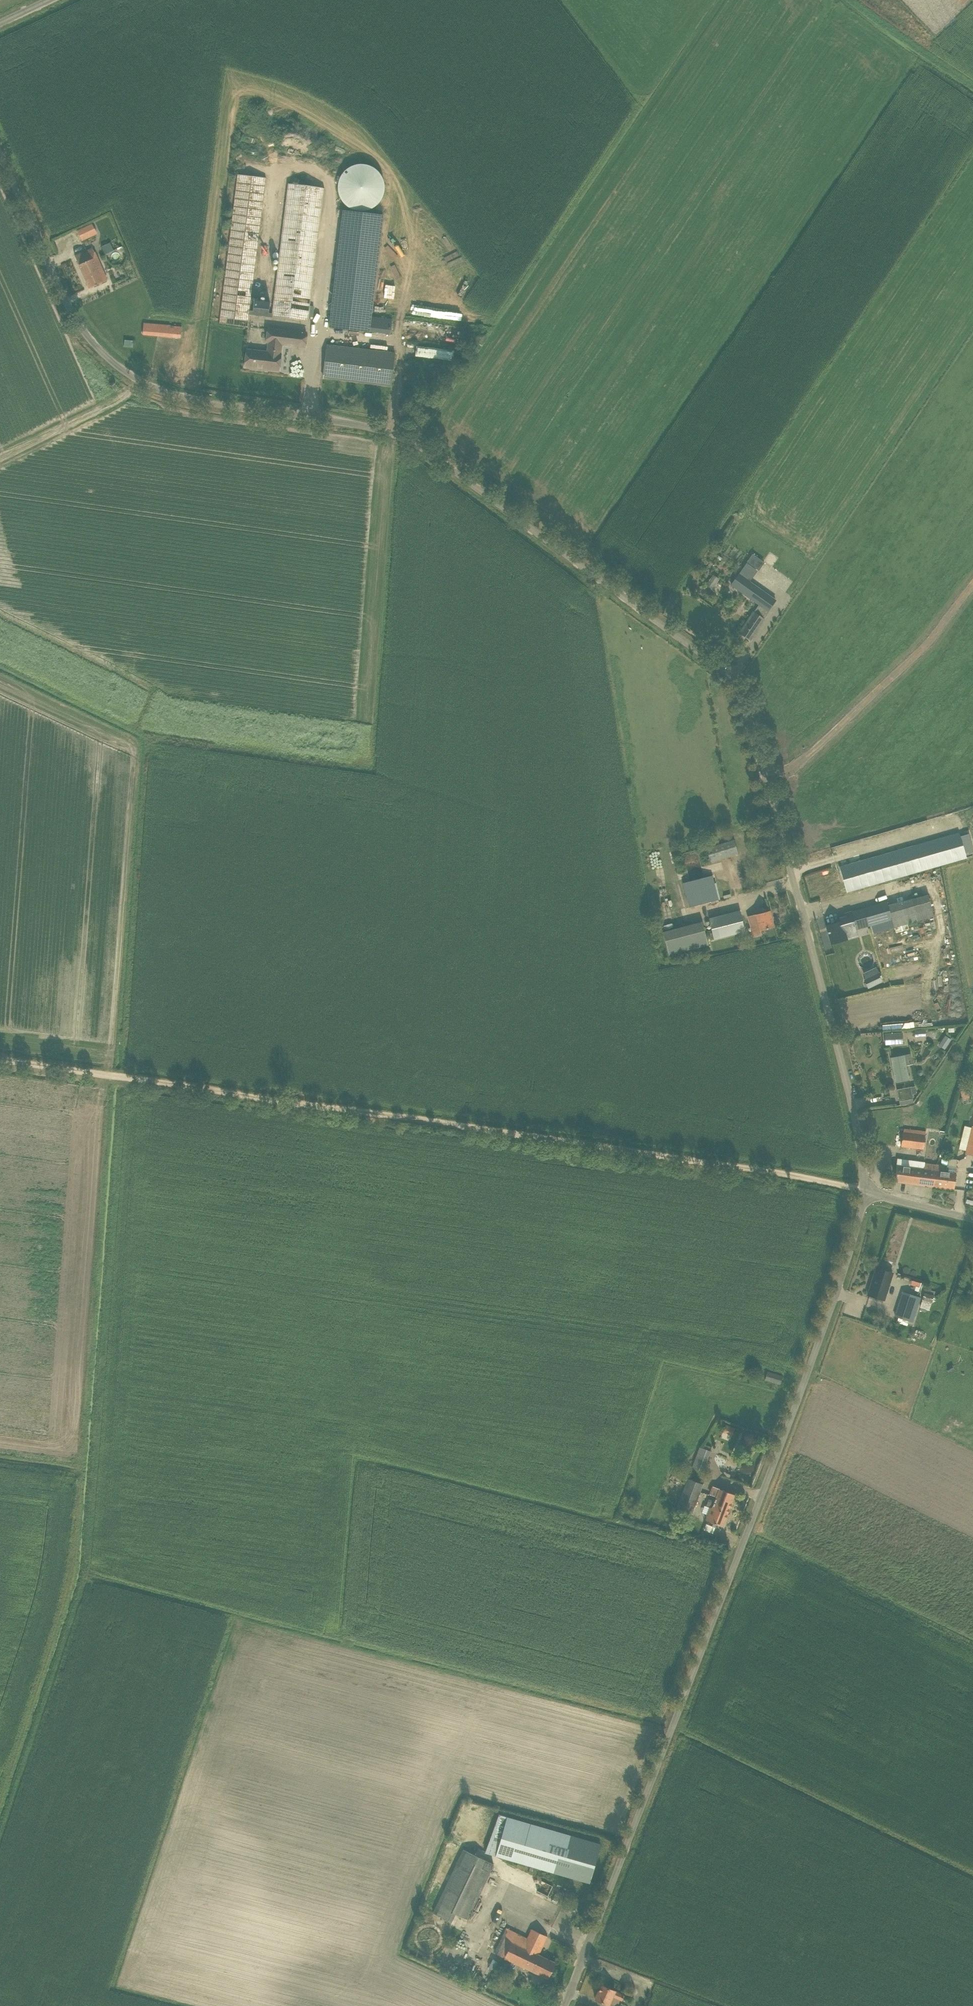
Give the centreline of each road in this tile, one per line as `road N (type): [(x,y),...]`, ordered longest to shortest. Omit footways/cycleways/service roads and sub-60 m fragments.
road 1 (unclassified): [(860,1187),(853,1103),(739,694),(725,672),(424,448),(174,394),(121,365),(76,314),(0,150)]
road 2 (unclassified): [(563,2005),(832,1303),(860,1187)]
road 3 (track): [(0,1059),(860,1187)]

